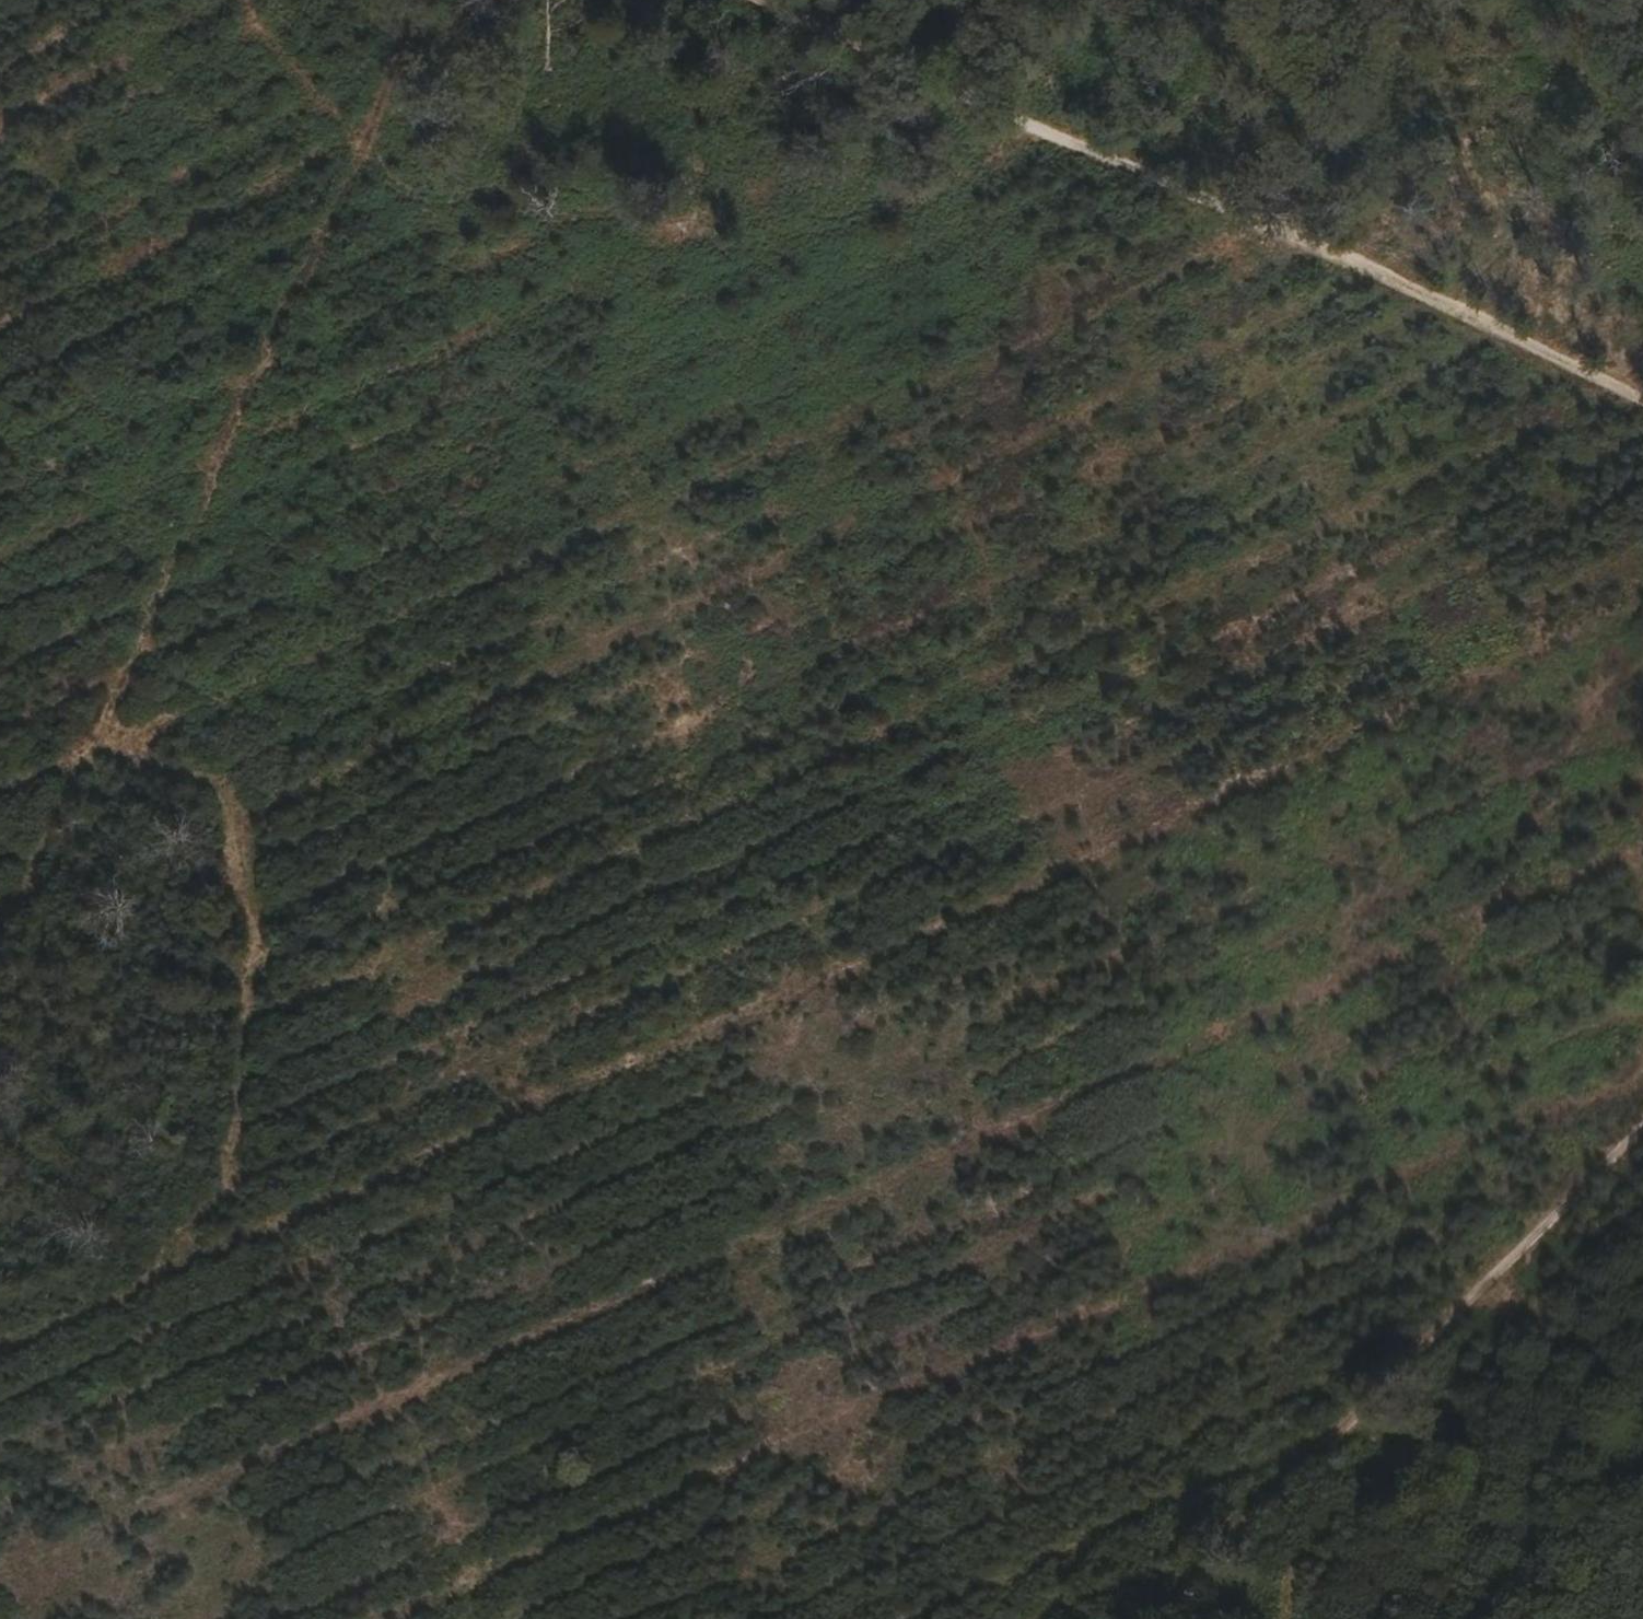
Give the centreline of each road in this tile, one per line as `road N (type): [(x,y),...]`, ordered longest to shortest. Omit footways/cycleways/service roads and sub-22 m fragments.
road 1 (track): [(736,0),(1642,406)]
road 2 (track): [(1642,1131),(1146,1618)]

